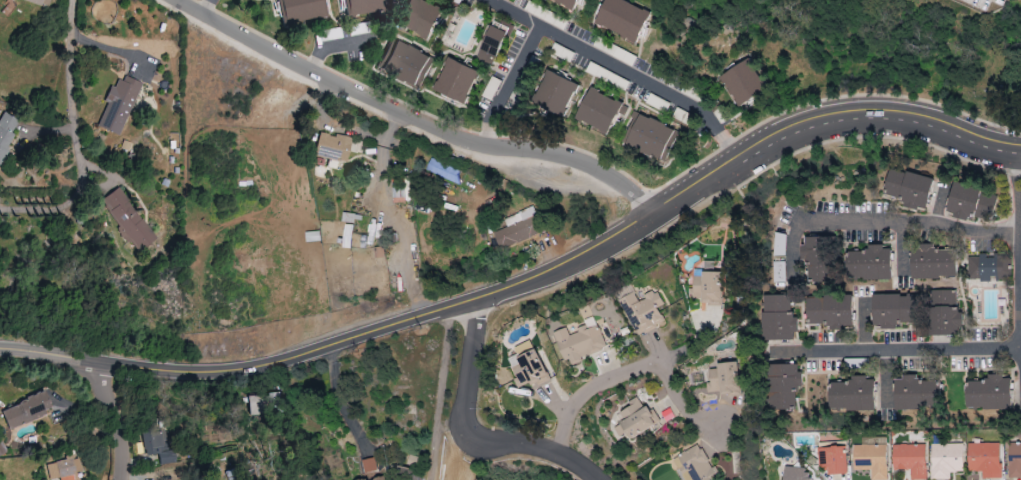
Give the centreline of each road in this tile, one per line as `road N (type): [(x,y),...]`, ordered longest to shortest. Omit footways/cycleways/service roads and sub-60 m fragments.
road 1 (tertiary): [(0,344),(164,372),(237,370),(474,300),(567,261),(653,210)]
road 2 (residential): [(196,10),(466,144),(575,160),(653,210)]
road 3 (residential): [(485,0),(696,113),(744,157)]
road 4 (tertiary): [(744,157),(803,132),(867,119),(1020,153)]
road 5 (residential): [(474,300),(459,423),(464,438),(553,452),(594,479)]
road 6 (residential): [(553,452),(566,410),(593,387),(659,365),(695,422),(718,432)]
road 7 (residential): [(1020,351),(779,353)]
road 8 (residential): [(1020,234),(796,220)]
road 9 (residential): [(449,308),(426,479)]
road 10 (residential): [(72,0),(79,156)]
road 11 (residential): [(79,356),(112,399),(127,436),(126,479)]

